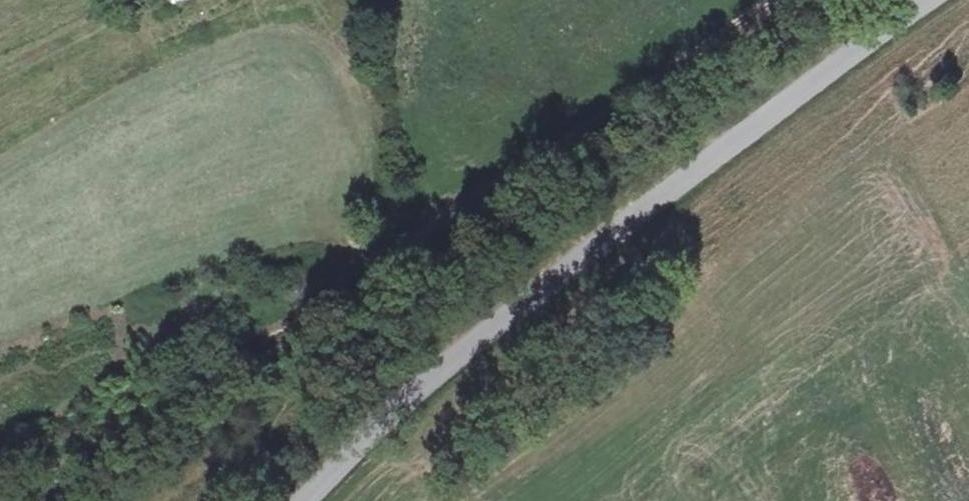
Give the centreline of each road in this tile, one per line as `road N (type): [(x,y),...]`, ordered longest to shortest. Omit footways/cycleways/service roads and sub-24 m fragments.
road 1 (track): [(779,0),(411,240),(395,280),(59,500)]
road 2 (tertiary): [(303,500),(502,318),(754,119),(928,0)]

